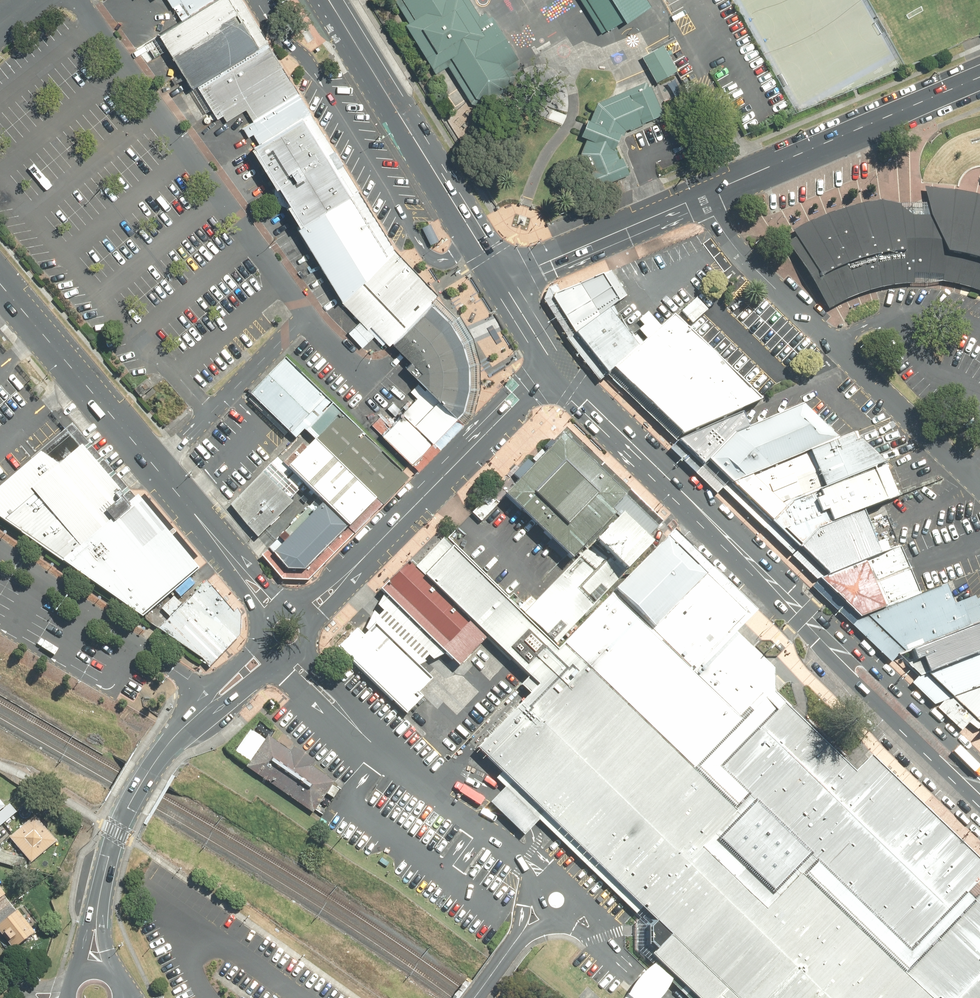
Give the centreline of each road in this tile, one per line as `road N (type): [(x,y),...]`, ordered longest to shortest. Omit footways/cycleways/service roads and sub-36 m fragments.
road 1 (residential): [(979,481),(740,252),(695,197)]
road 2 (primary): [(979,802),(797,623),(721,531)]
road 3 (primary): [(721,531),(814,606),(979,767)]
road 4 (primary): [(332,0),(502,281)]
road 5 (tertiary): [(207,530),(0,280)]
road 6 (tertiary): [(336,586),(514,406),(549,356)]
road 7 (secondary): [(695,197),(979,75)]
road 8 (unclassified): [(205,707),(191,680),(0,549)]
road 9 (primary): [(549,356),(721,531)]
road 10 (secondary): [(502,281),(695,197)]
road 11 (tertiary): [(149,771),(116,832),(98,912)]

